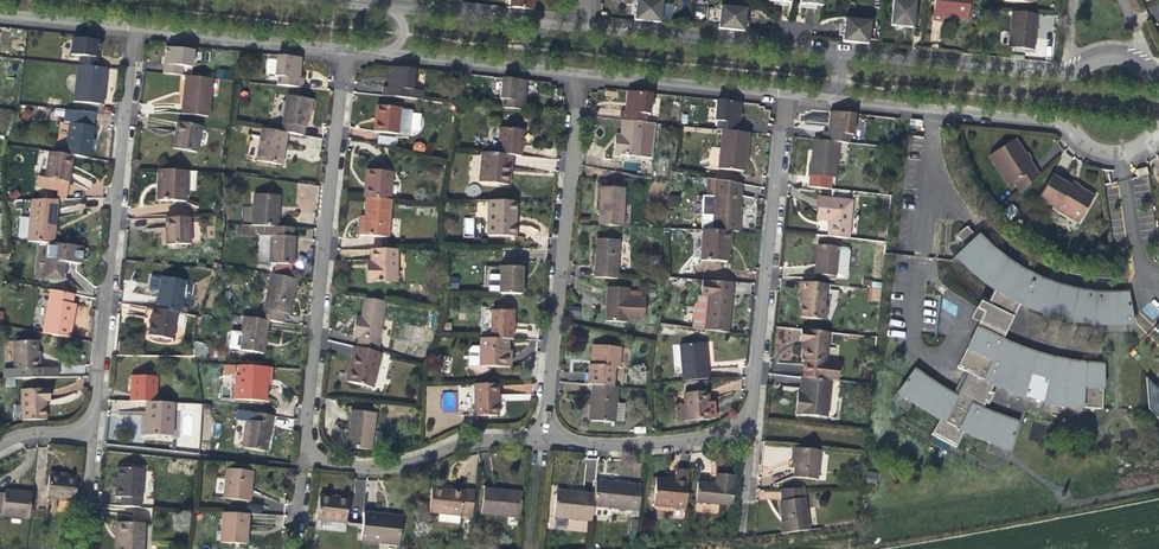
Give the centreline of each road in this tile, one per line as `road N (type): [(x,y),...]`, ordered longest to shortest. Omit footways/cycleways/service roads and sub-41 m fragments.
road 1 (residential): [(1158,93),(1143,61),(1113,52),(1064,71),(578,24)]
road 2 (residential): [(89,433),(132,30)]
road 3 (residential): [(309,453),(343,50)]
road 4 (residential): [(783,97),(1062,126),(1090,148),(1113,153),(1136,148),(1158,115)]
road 5 (residential): [(573,74),(546,428)]
road 6 (residential): [(753,417),(783,97)]
road 7 (residential): [(546,428),(389,465),(339,464),(309,453)]
road 8 (residential): [(343,50),(573,74)]
road 9 (residential): [(578,24),(350,0)]
road 10 (residential): [(546,428),(571,441),(652,442),(753,417)]
road 11 (residential): [(132,30),(343,50)]
road 12 (residential): [(573,74),(783,97)]
road 13 (residential): [(0,16),(132,30)]

